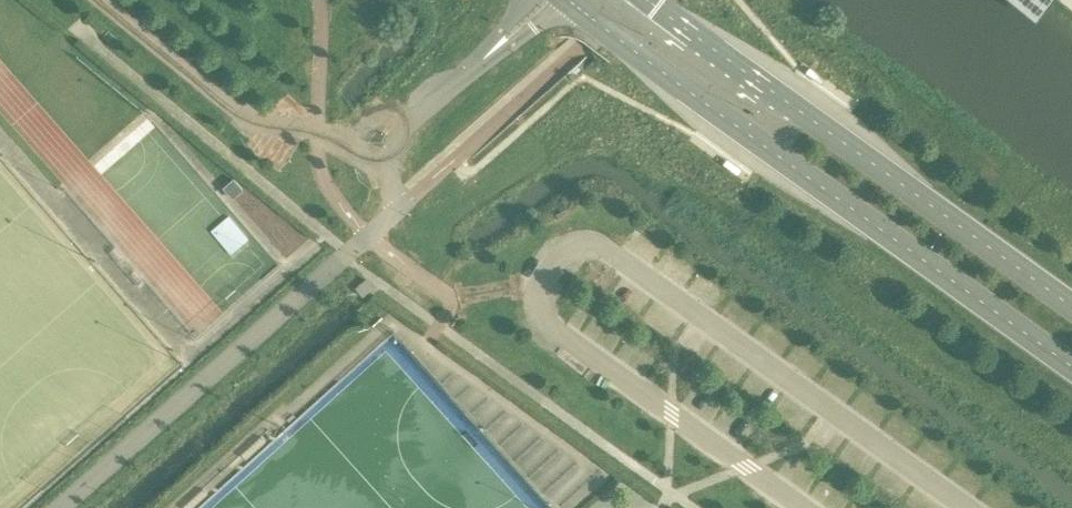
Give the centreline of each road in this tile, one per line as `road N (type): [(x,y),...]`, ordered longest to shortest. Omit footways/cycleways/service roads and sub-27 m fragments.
road 1 (unclassified): [(62,507),(398,211),(392,155),(405,124),(488,55)]
road 2 (secondary): [(561,1),(1071,369)]
road 3 (secondary): [(1071,310),(645,0)]

